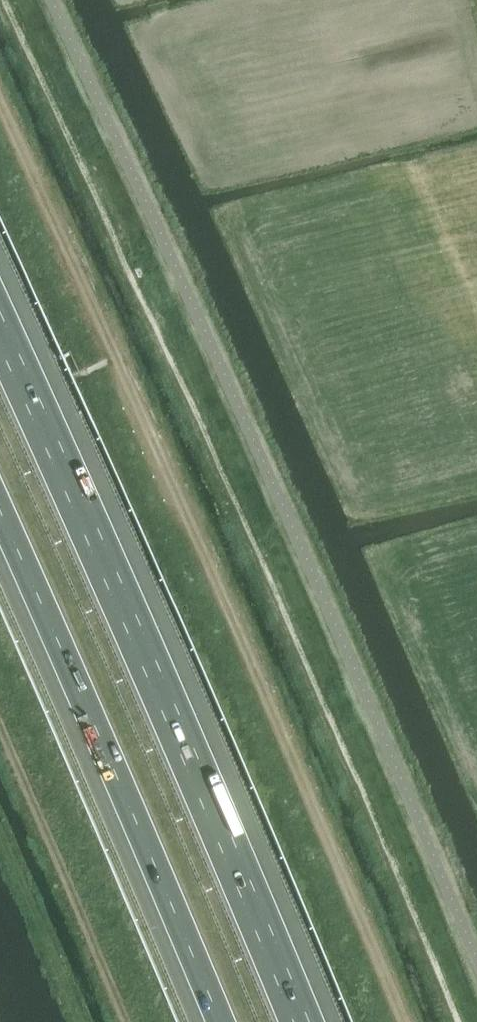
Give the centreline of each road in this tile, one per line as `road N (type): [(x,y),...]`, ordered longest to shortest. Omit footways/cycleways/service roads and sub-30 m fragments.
road 1 (track): [(403,1021),(175,490),(0,108)]
road 2 (motorway): [(302,1021),(0,329)]
road 3 (motorway): [(0,509),(220,1021)]
road 4 (track): [(0,731),(124,1021)]

